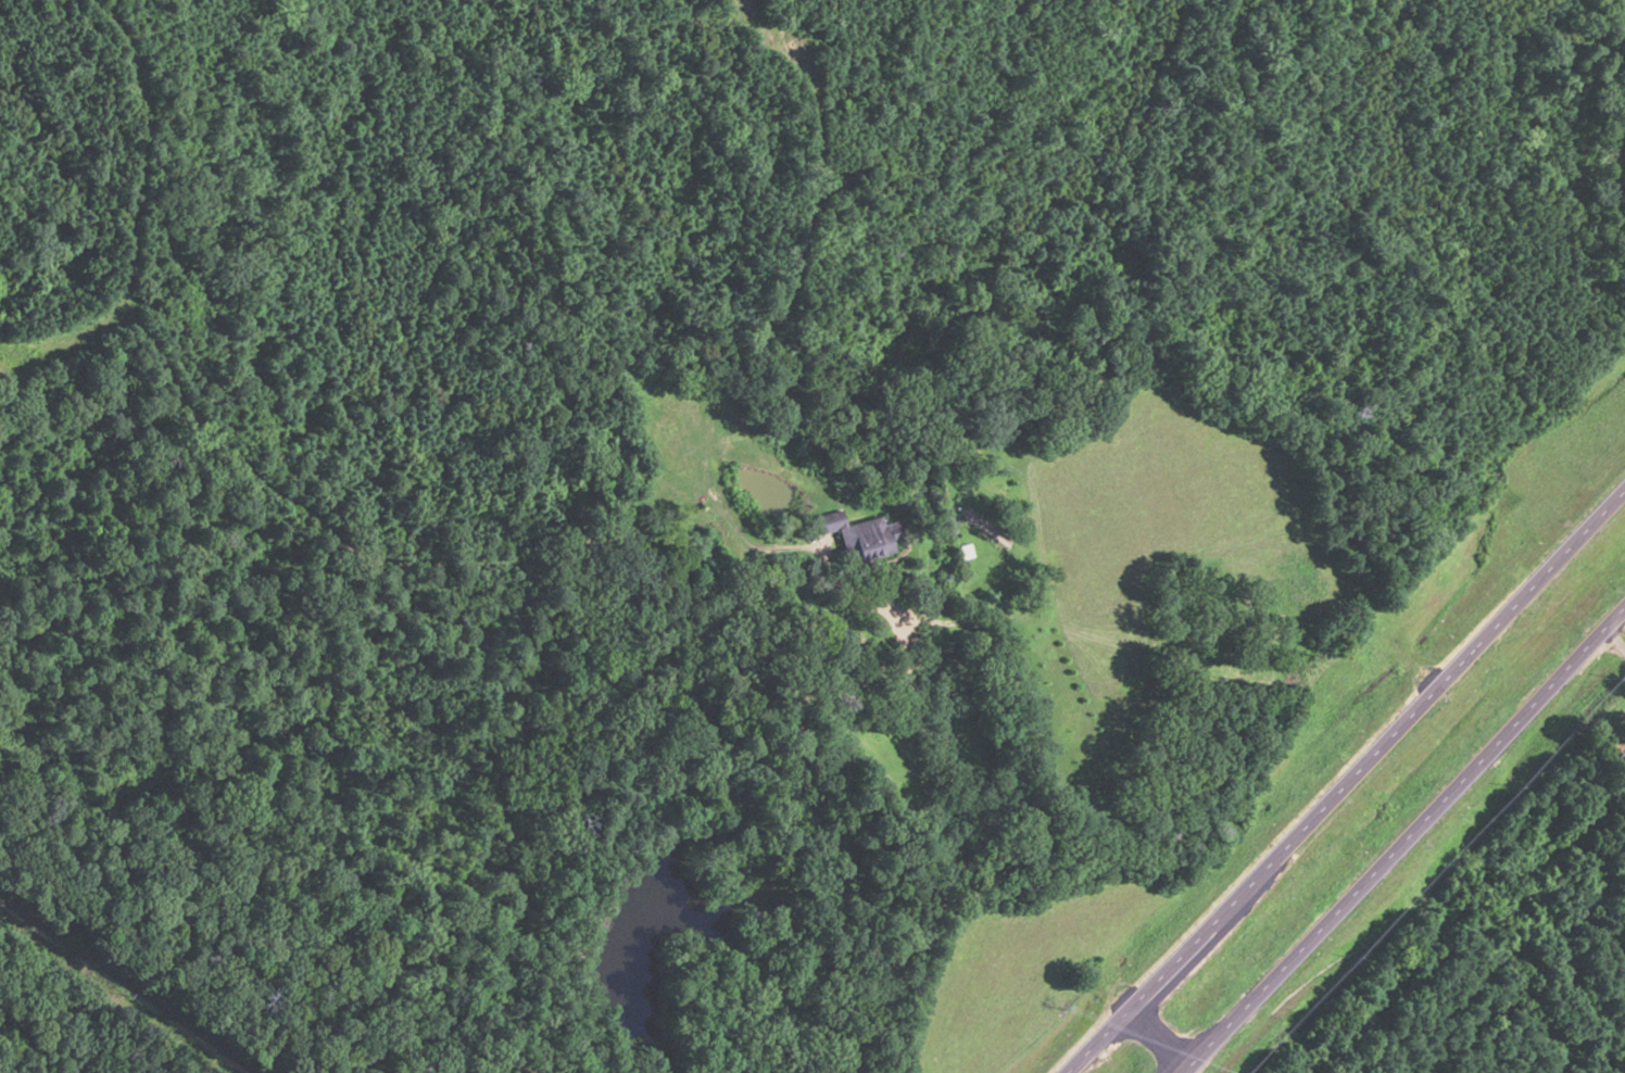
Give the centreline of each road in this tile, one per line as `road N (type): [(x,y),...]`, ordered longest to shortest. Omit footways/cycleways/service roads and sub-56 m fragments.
road 1 (trunk): [(1624,487),(1066,1072)]
road 2 (trunk): [(1179,1072),(1624,615)]

